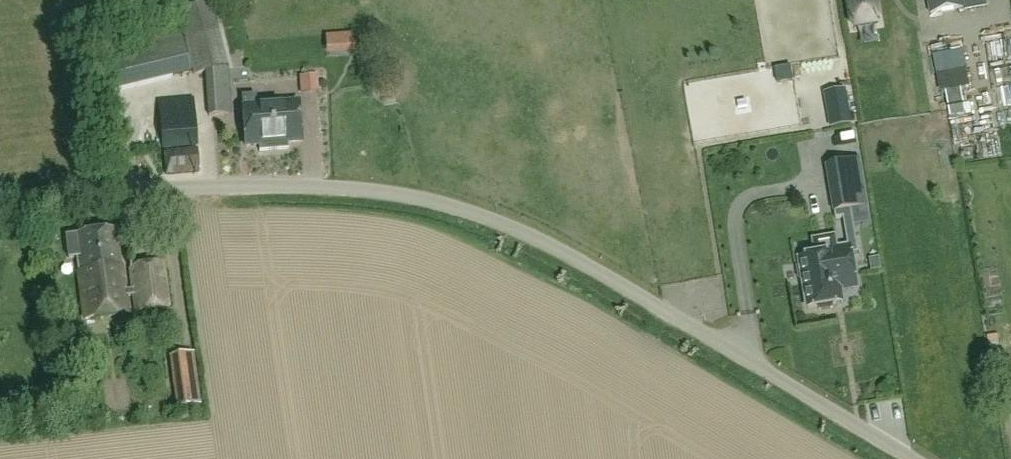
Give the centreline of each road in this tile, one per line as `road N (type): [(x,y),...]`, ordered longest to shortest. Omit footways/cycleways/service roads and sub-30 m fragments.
road 1 (tertiary): [(913,458),(586,266),(438,203),(273,187),(115,191),(0,205)]

